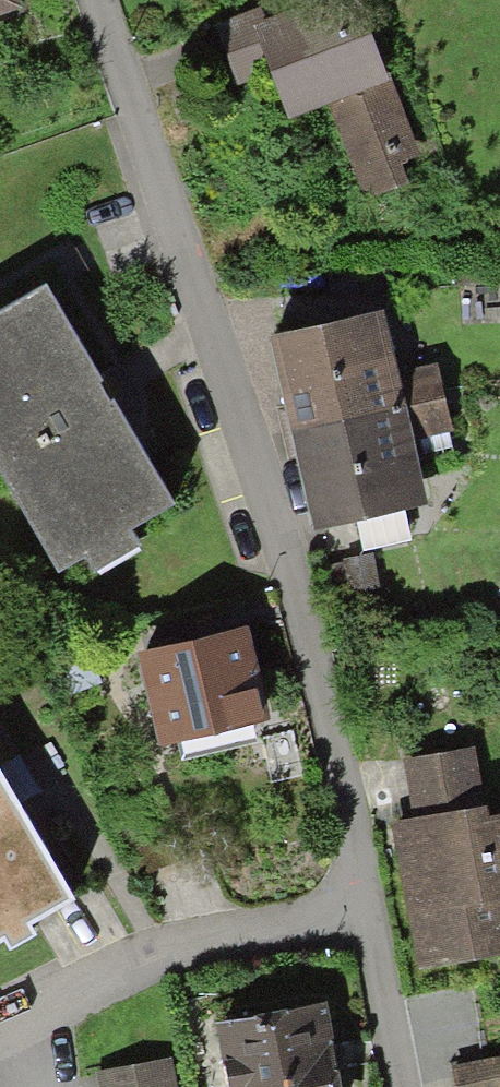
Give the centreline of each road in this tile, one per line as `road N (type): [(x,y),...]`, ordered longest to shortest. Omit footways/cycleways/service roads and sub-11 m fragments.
road 1 (residential): [(96,0),(293,578),(369,895)]
road 2 (residential): [(0,1025),(148,948),(369,895)]
road 3 (residential): [(369,895),(406,1086)]

